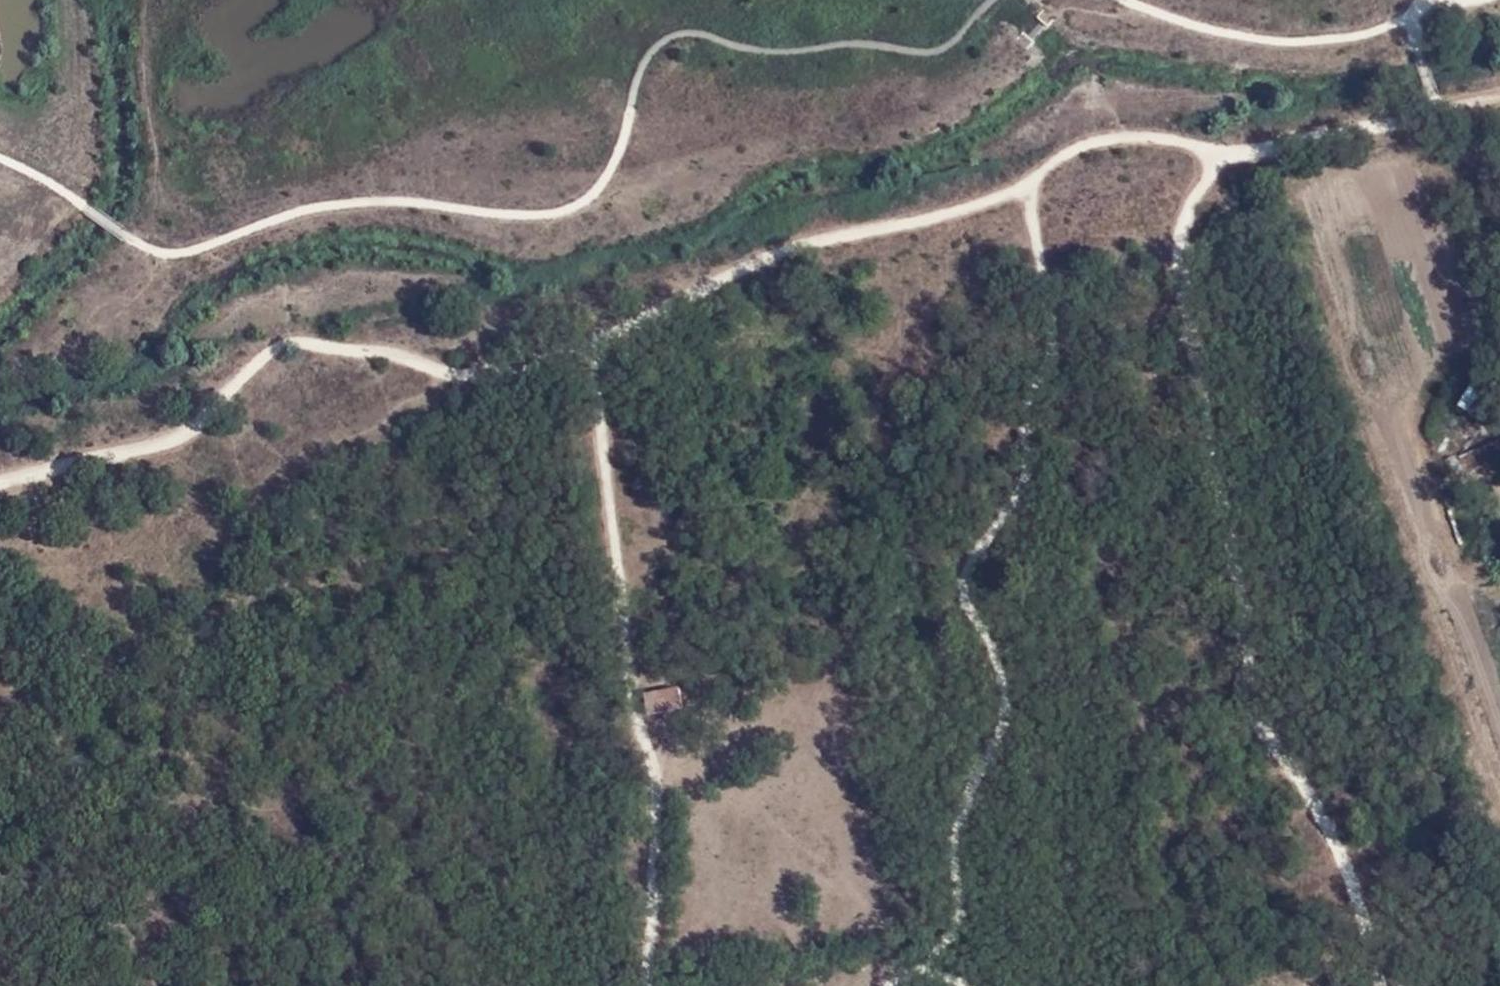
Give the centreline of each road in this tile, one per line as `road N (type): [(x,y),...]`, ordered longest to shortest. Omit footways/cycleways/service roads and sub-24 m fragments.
road 1 (track): [(589,348),(767,252),(919,223),(1027,187),(1065,154),(1103,139),(1257,150),(1499,93)]
road 2 (track): [(0,481),(189,431),(236,375),(289,340),(369,346),(434,370),(475,372),(589,348)]

